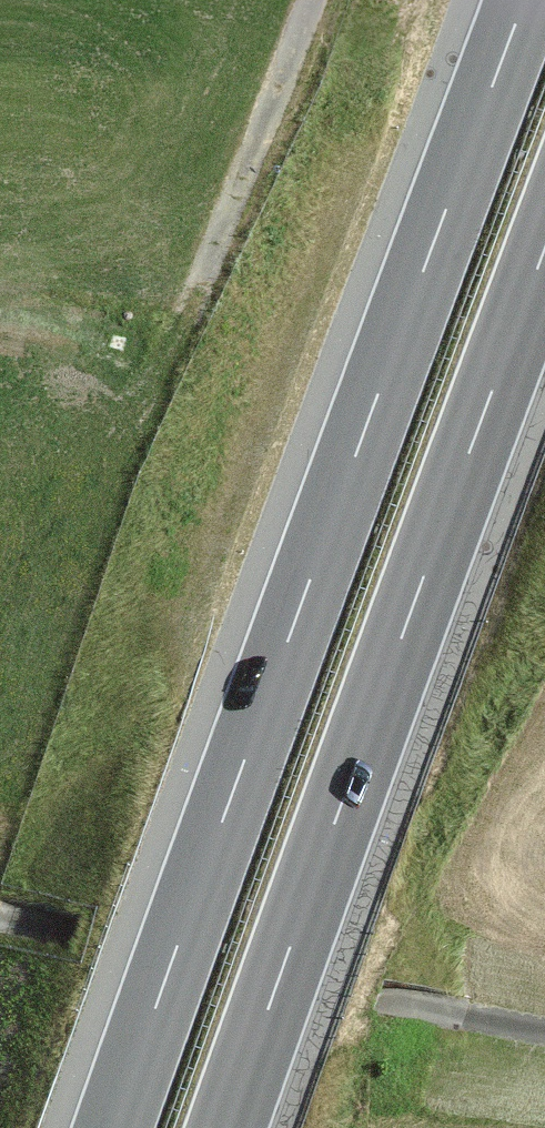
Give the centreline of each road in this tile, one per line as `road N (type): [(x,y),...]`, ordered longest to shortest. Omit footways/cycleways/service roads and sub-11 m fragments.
road 1 (motorway): [(523,0),(111,1127)]
road 2 (motorway): [(225,1127),(544,241)]

